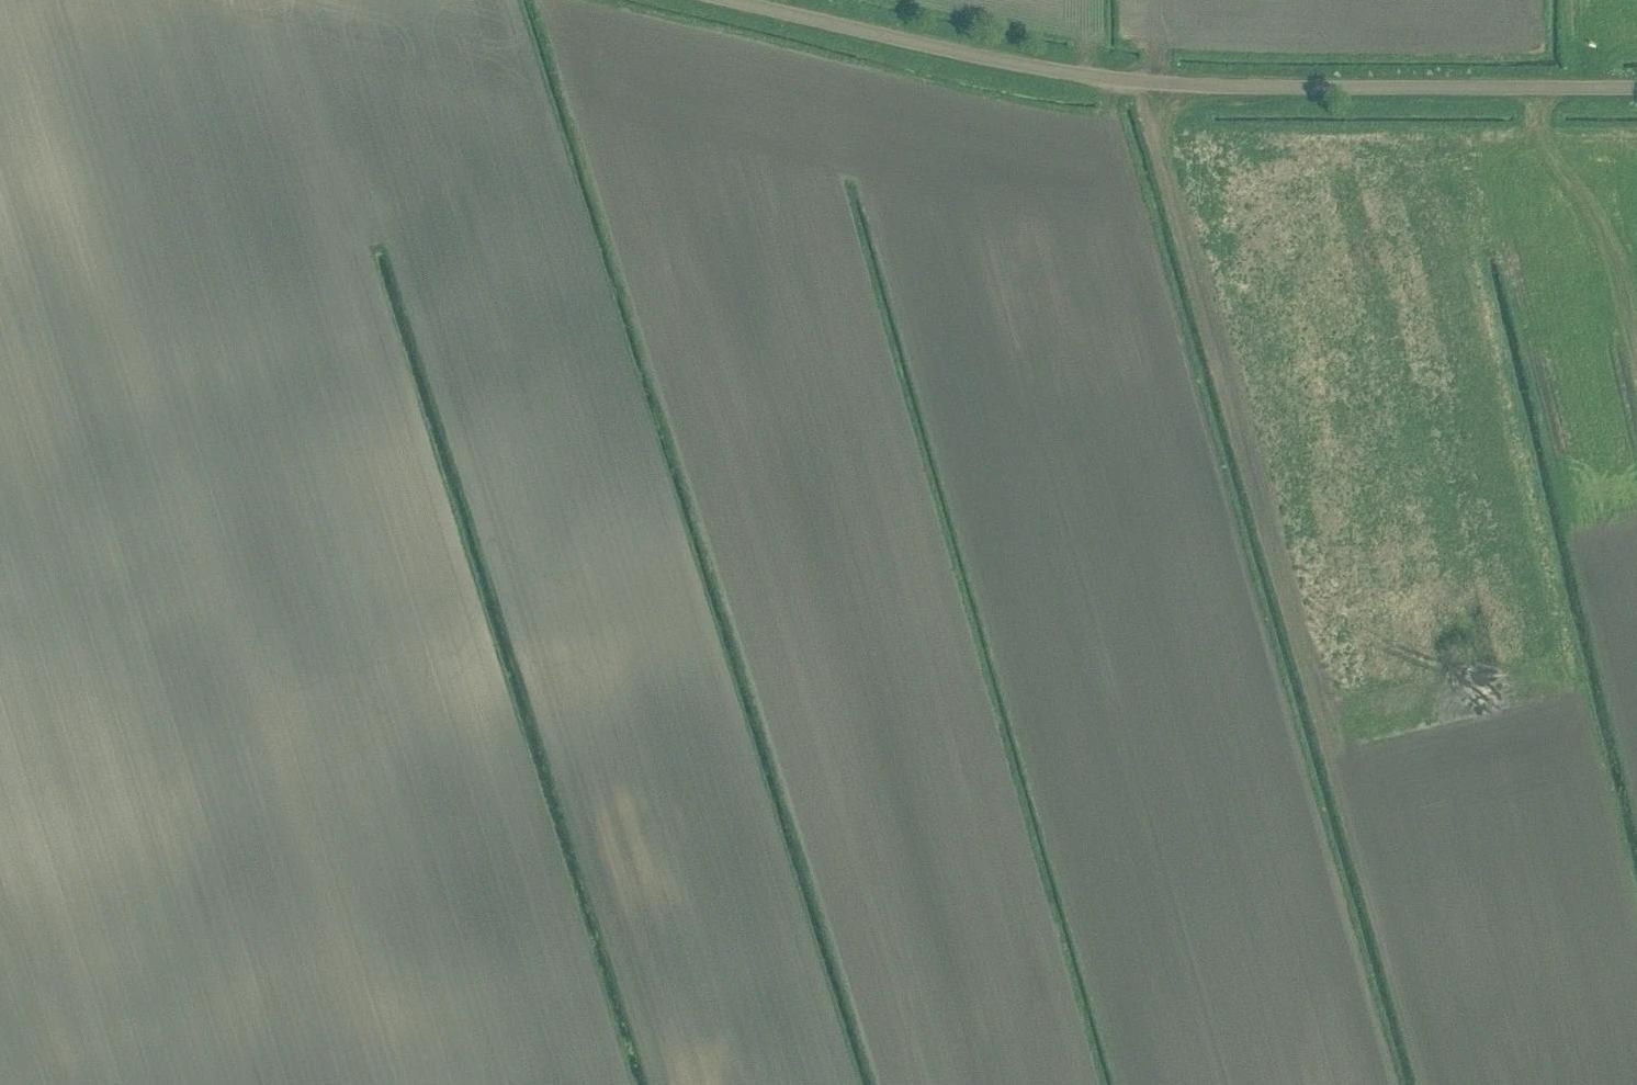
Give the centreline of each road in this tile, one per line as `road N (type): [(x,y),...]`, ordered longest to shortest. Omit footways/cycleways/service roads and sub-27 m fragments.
road 1 (unclassified): [(1636,88),(1141,82),(1033,67),(724,0)]

